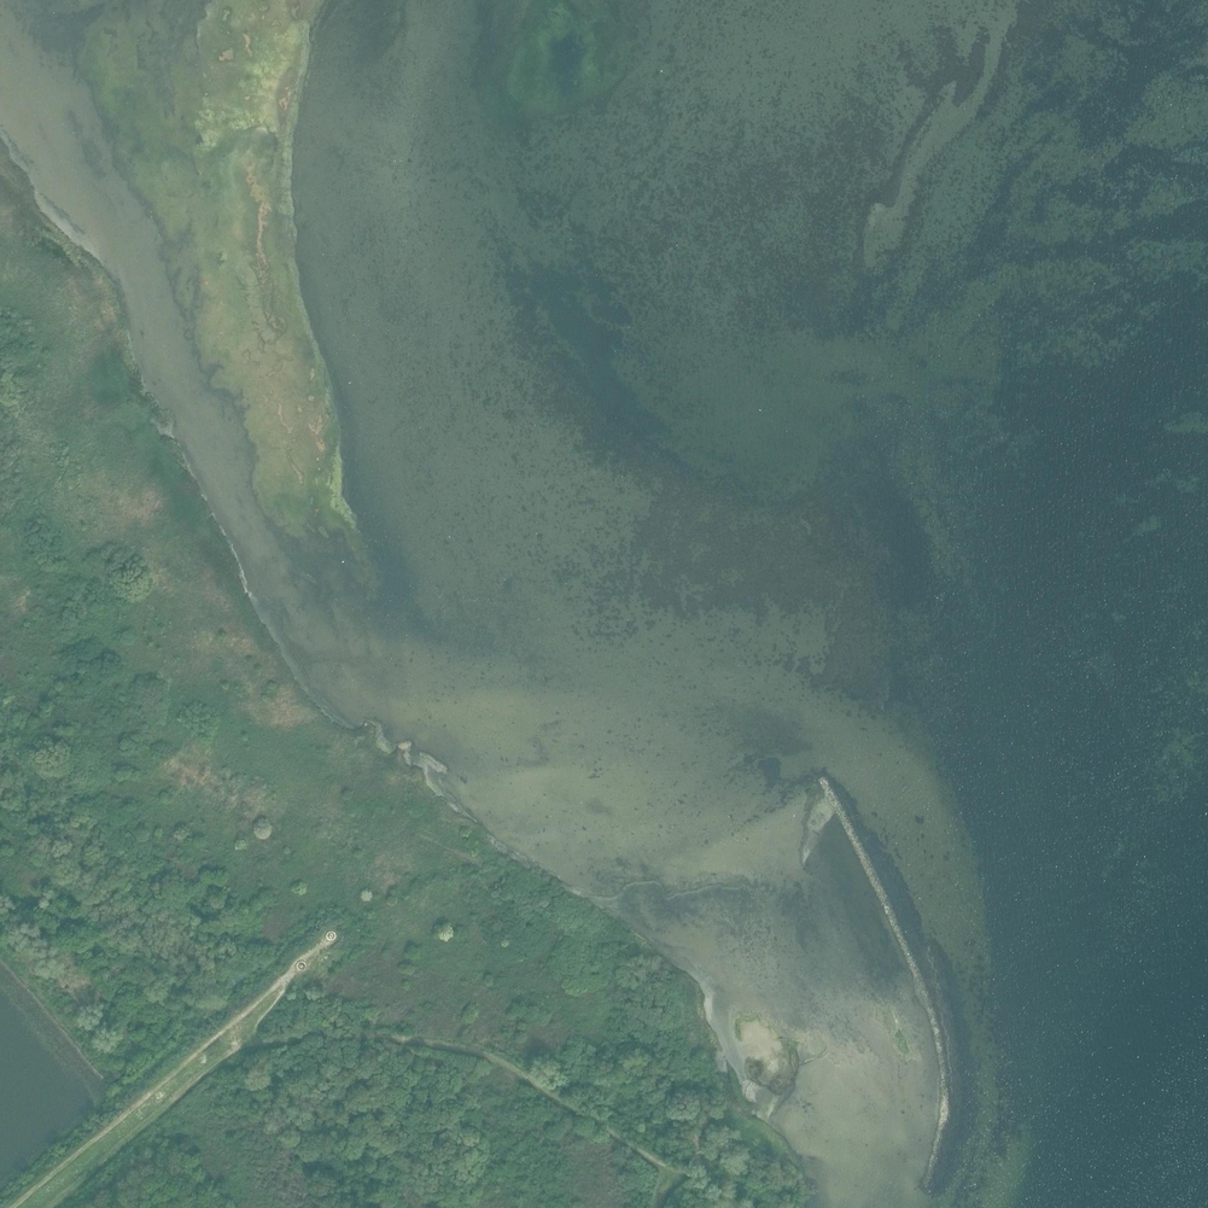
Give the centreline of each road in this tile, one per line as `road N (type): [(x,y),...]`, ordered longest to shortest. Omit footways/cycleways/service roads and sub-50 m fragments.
road 1 (track): [(338,931),(14,1207)]
road 2 (track): [(48,1207),(230,1048)]

